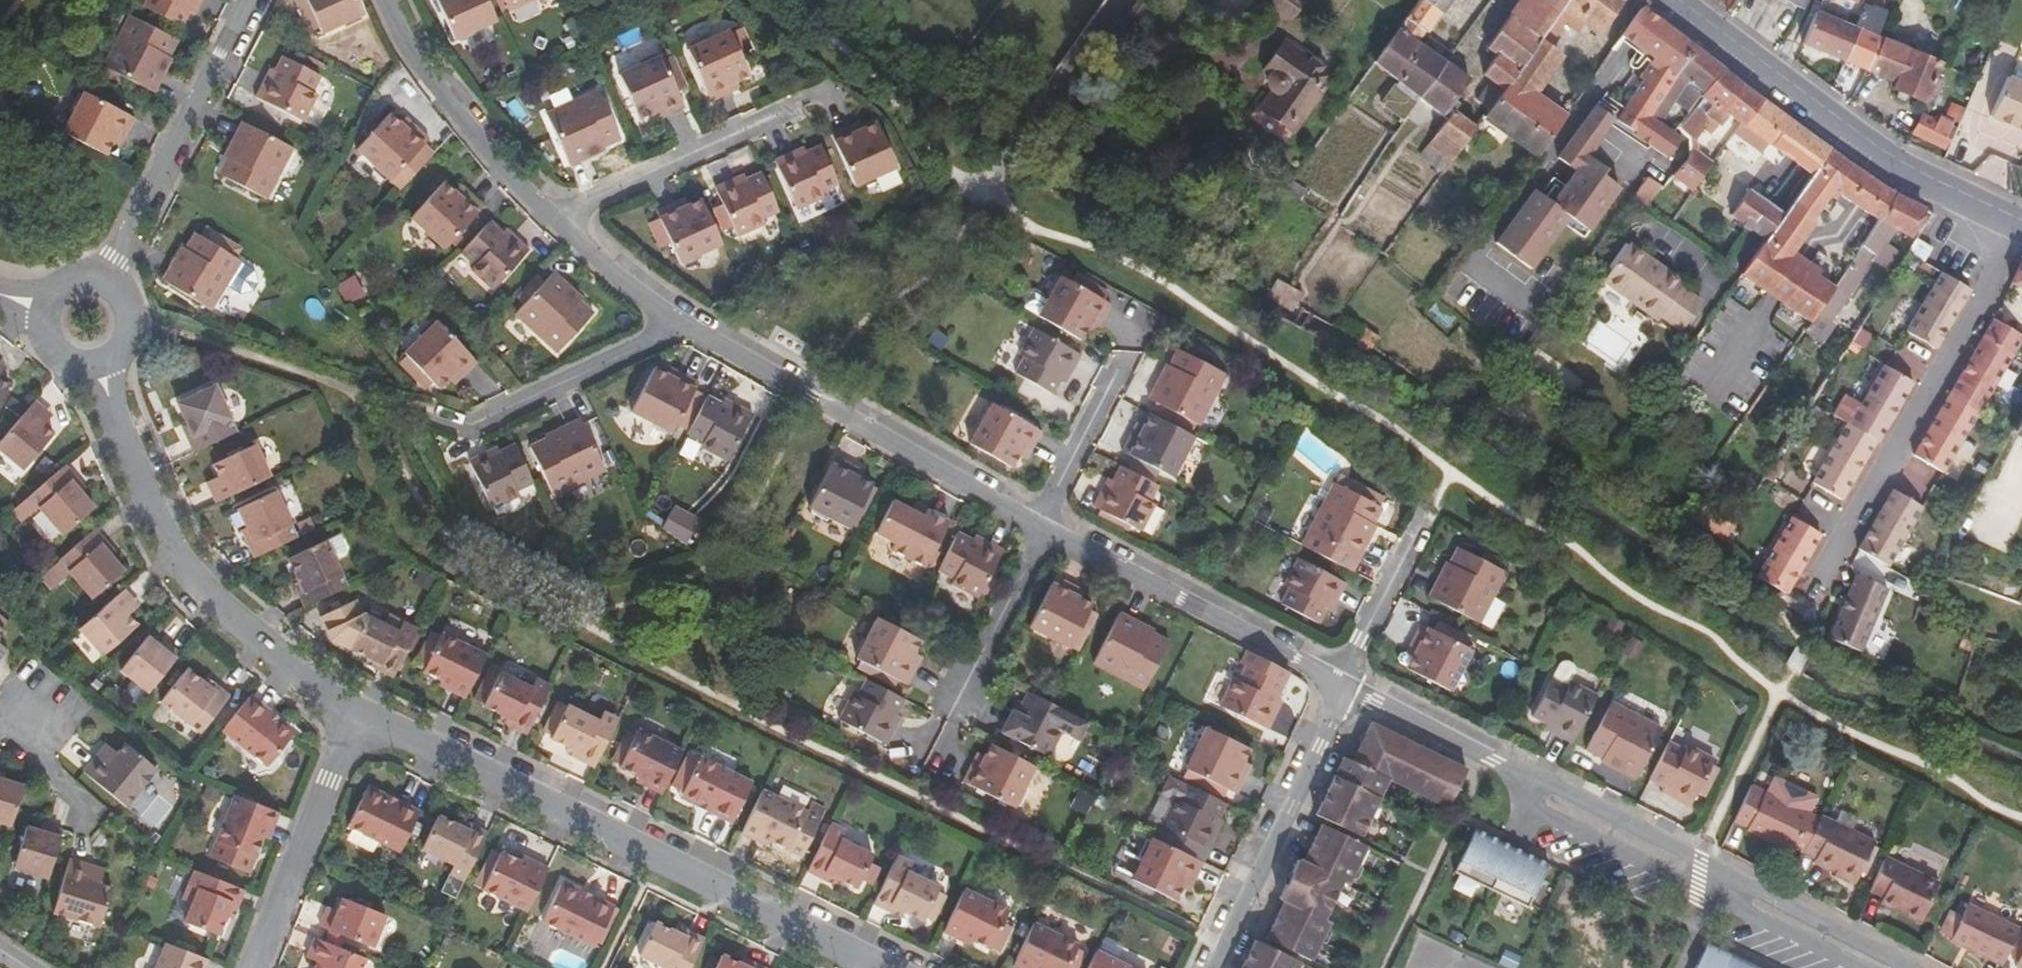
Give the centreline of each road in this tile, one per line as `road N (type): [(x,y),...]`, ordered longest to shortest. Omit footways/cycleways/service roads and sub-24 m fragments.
road 1 (residential): [(1887,967),(1700,863),(1350,690)]
road 2 (residential): [(876,967),(358,717)]
road 3 (residential): [(358,717),(258,644),(173,557),(111,425),(97,366)]
road 4 (residential): [(2021,229),(1806,610)]
road 5 (secondary): [(1673,0),(1903,167),(2021,229)]
road 6 (residential): [(680,322),(1042,528)]
road 7 (residential): [(1042,528),(1341,686)]
road 8 (residential): [(104,282),(251,0)]
road 9 (residential): [(1350,690),(1216,967)]
road 10 (residential): [(386,0),(407,45),(508,174),(555,219)]
road 11 (residential): [(680,322),(471,425),(427,414)]
road 12 (residential): [(255,967),(358,717)]
road 13 (residential): [(555,219),(792,109)]
road 14 (residential): [(1042,528),(1128,353)]
road 15 (residential): [(1341,686),(1425,517)]
road 16 (residential): [(1042,528),(962,693)]
road 17 (residential): [(555,219),(680,322)]

